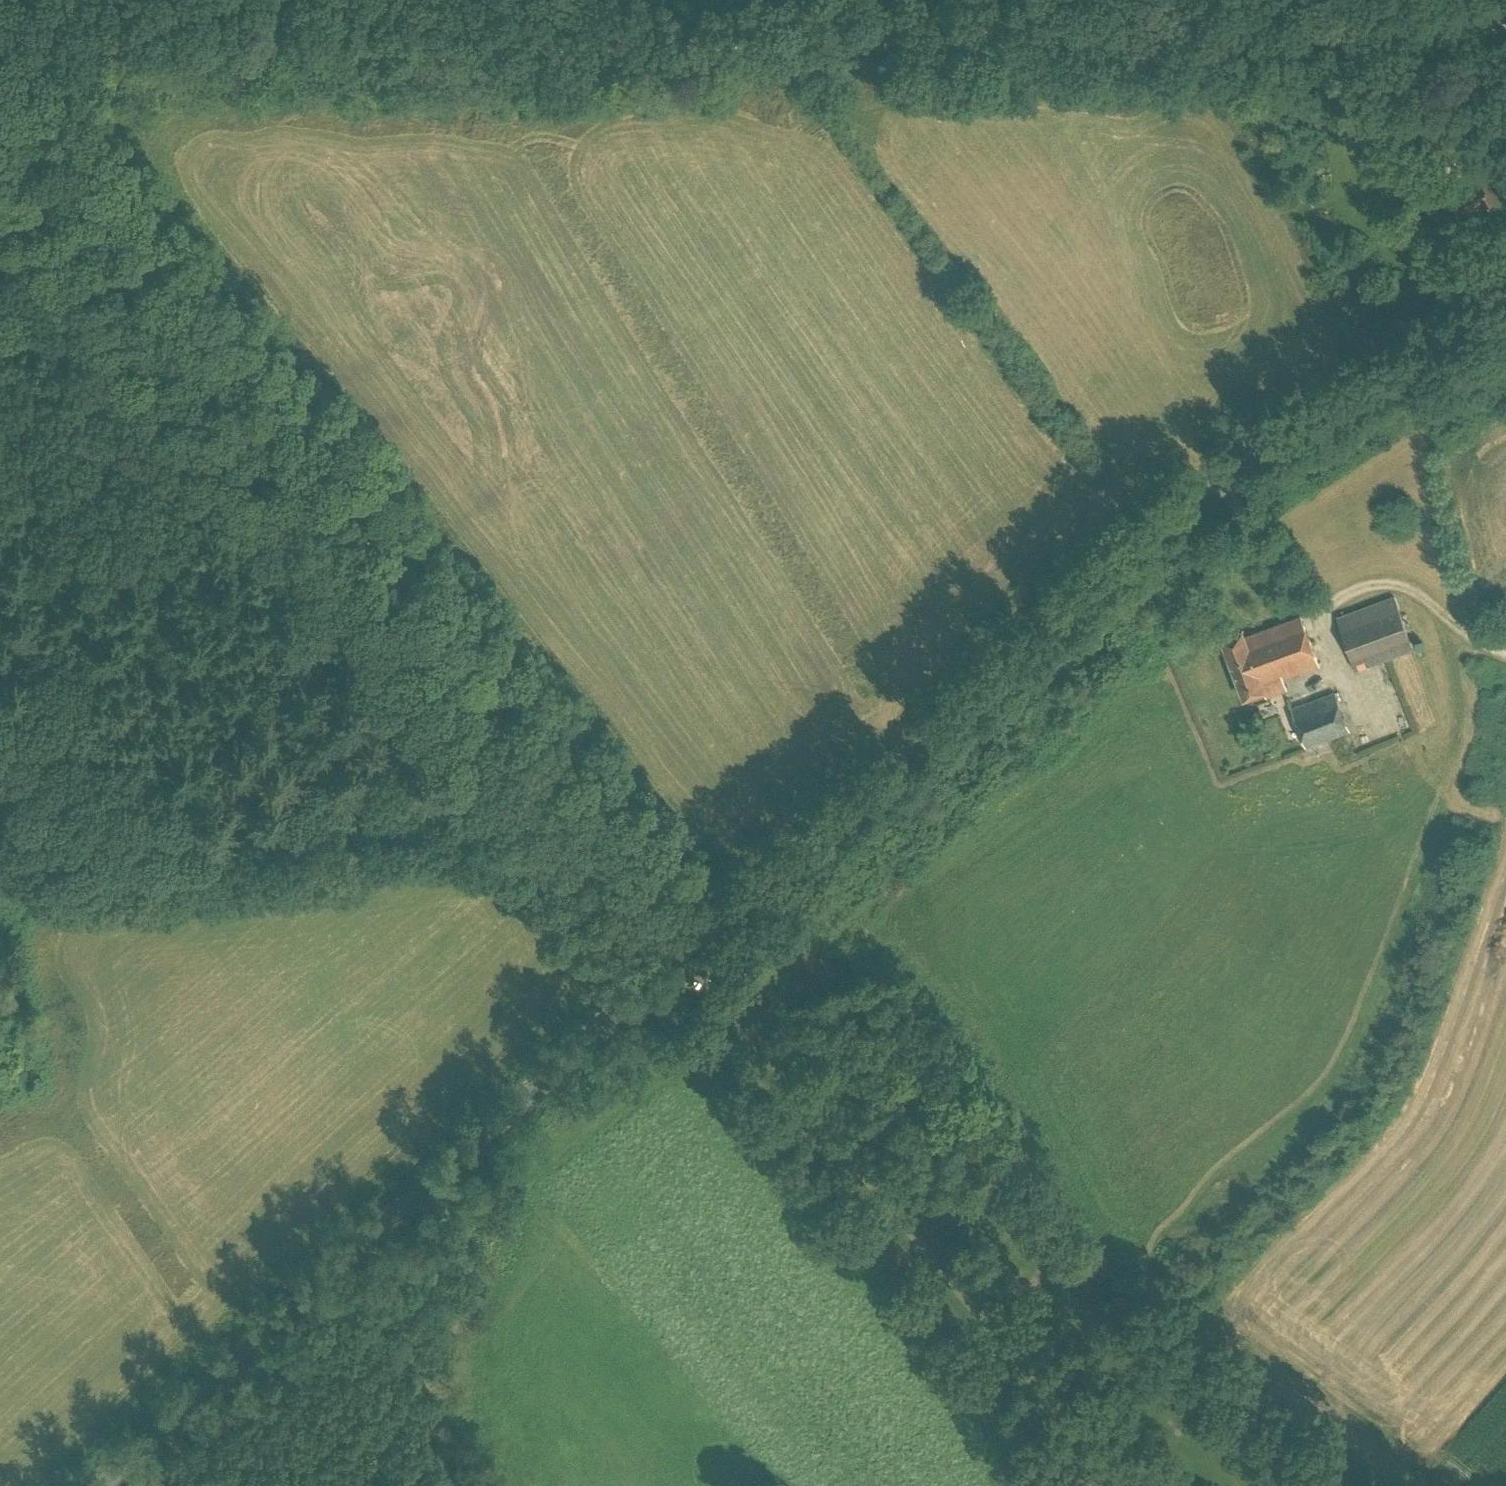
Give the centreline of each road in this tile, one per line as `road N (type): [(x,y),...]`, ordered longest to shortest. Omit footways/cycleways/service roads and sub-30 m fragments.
road 1 (unclassified): [(99,1485),(1237,445),(1505,309)]
road 2 (track): [(1505,29),(0,62)]
road 3 (track): [(669,963),(0,127)]

